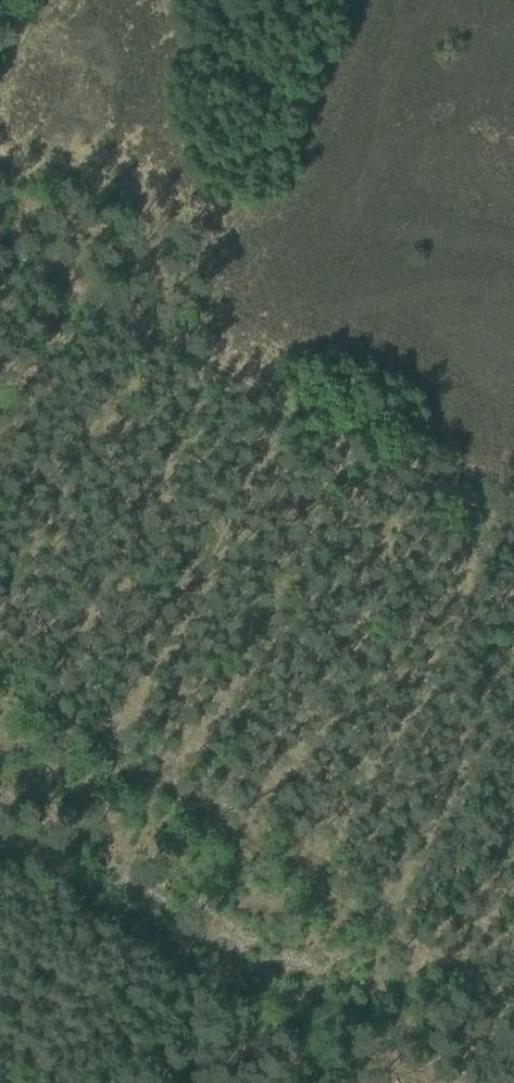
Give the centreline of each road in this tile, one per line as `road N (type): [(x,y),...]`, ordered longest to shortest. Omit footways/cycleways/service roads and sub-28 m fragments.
road 1 (track): [(0,246),(513,528)]

